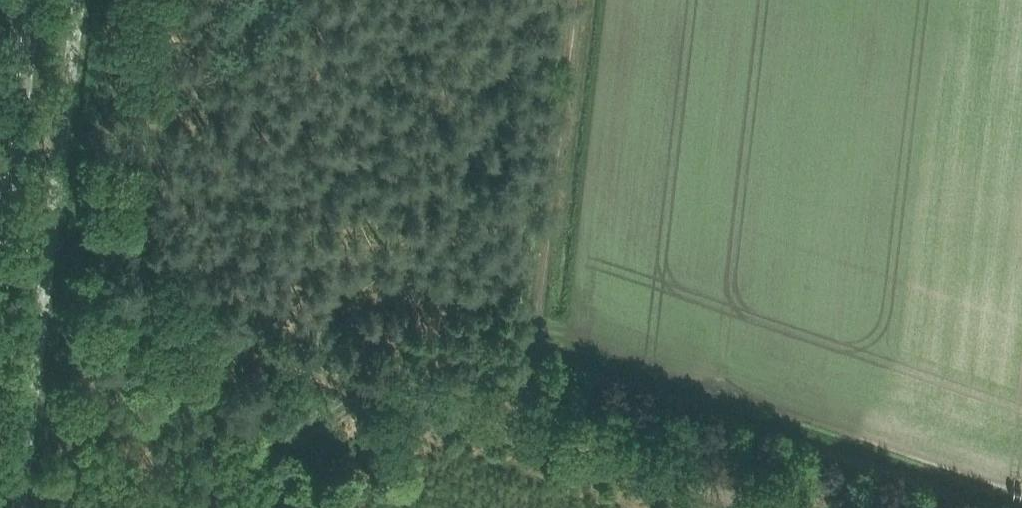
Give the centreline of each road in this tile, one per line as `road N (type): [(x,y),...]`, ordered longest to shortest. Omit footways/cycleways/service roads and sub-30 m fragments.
road 1 (track): [(719,507),(510,437),(564,0)]
road 2 (track): [(165,507),(357,389),(46,281)]
road 3 (secondary): [(0,237),(28,0)]
road 4 (track): [(40,333),(132,507)]
road 5 (track): [(357,389),(510,437)]

